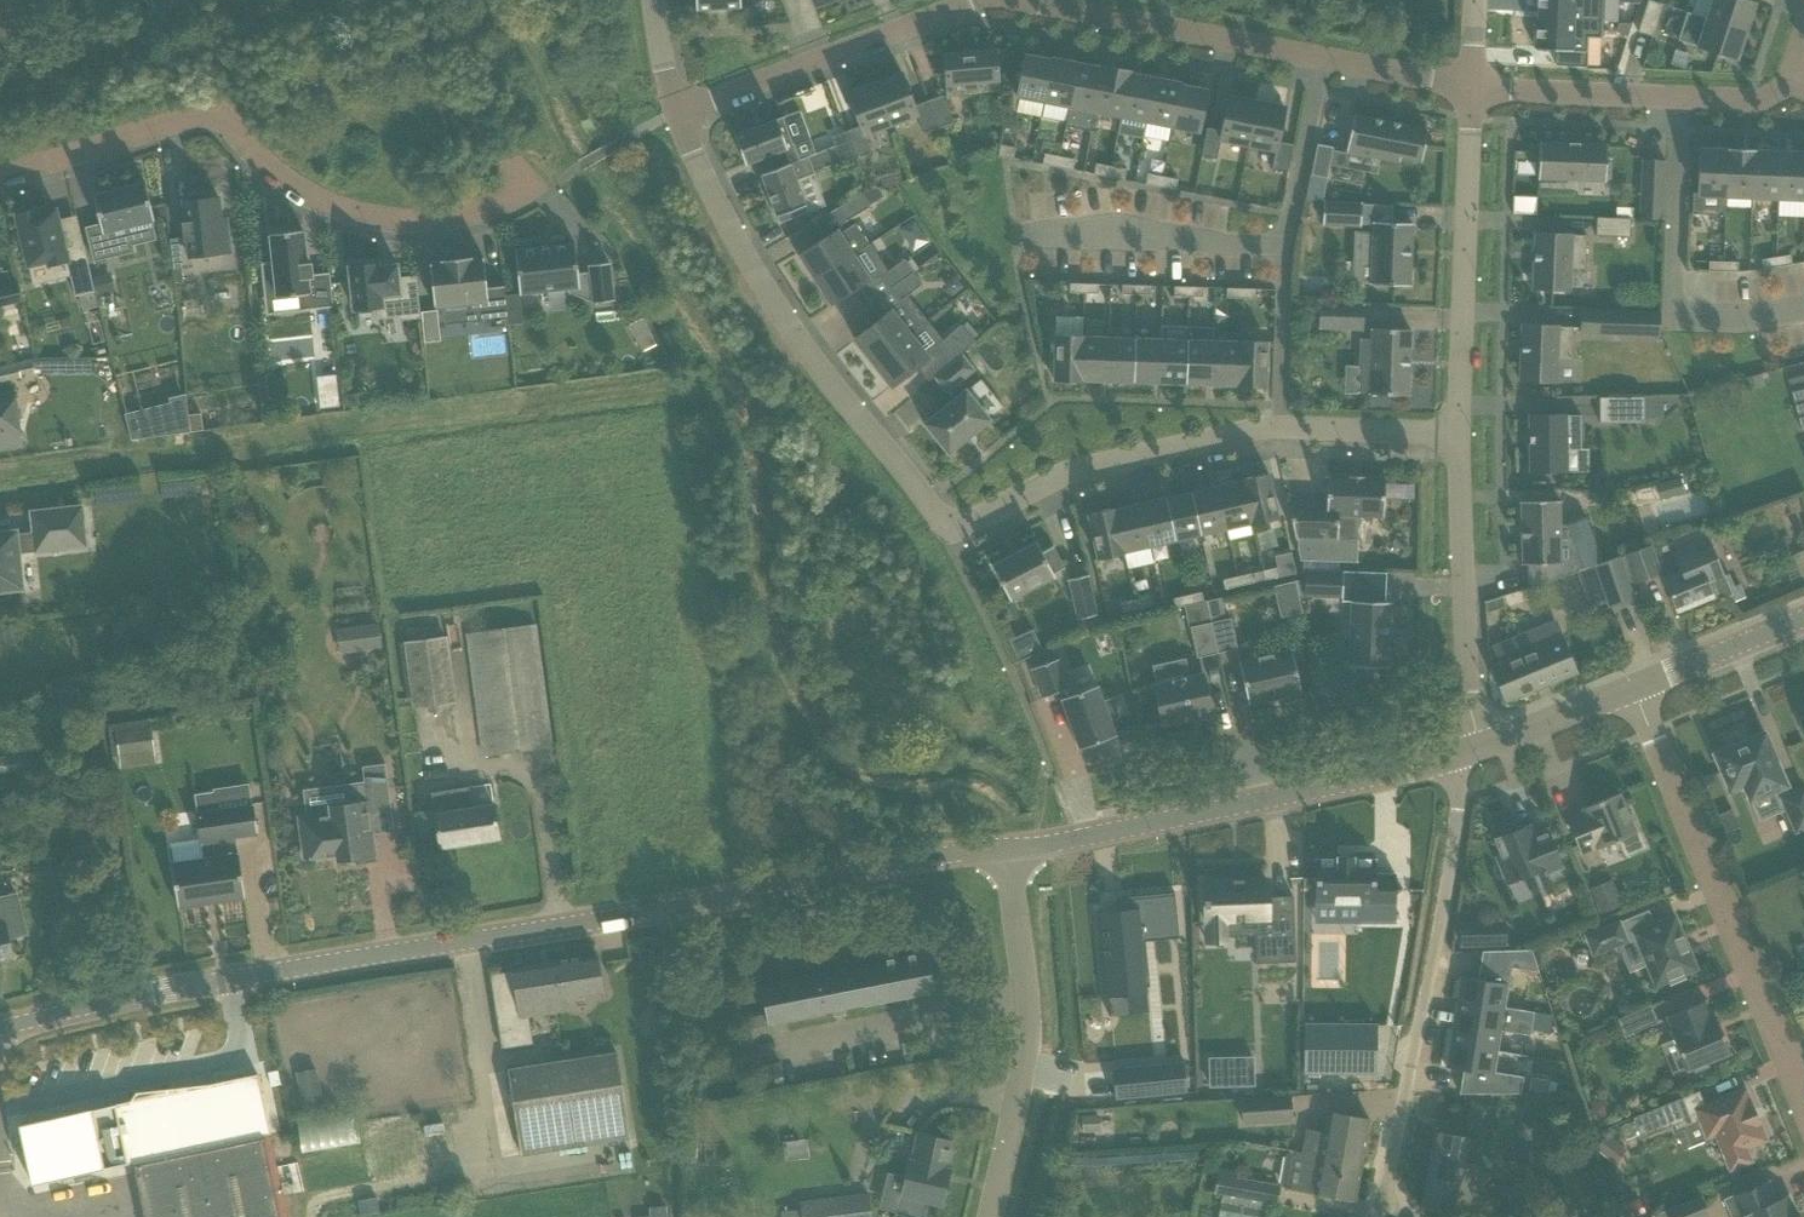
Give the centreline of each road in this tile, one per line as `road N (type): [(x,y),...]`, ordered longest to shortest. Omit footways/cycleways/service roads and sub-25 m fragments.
road 1 (residential): [(678,114),(732,238),(807,352),(949,530),(1070,471),(1281,428),(1458,436)]
road 2 (tertiary): [(0,1028),(179,988),(1004,847)]
road 3 (residential): [(539,188),(472,215),(361,211),(306,190),(255,154),(216,112),(0,178)]
road 4 (tertiary): [(1004,847),(1467,753)]
road 5 (unclassified): [(1381,1216),(1467,753)]
road 6 (residential): [(1023,0),(1470,88)]
road 7 (residential): [(1636,689),(1793,1067)]
road 8 (unclassified): [(993,1216),(1023,1070),(1026,1001),(1004,847)]
road 9 (residential): [(1458,436),(1470,88)]
road 10 (residential): [(1470,88),(1758,99),(1793,81)]
road 11 (residential): [(678,114),(985,0)]
road 12 (residential): [(1467,753),(1458,436)]
road 13 (tertiary): [(1636,689),(1803,618)]
road 14 (tertiary): [(1467,753),(1636,689)]

